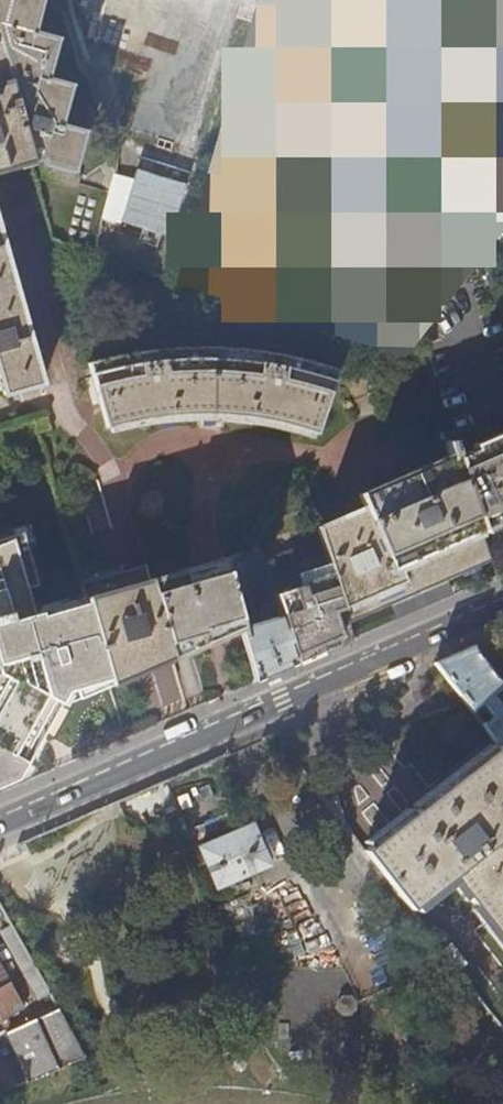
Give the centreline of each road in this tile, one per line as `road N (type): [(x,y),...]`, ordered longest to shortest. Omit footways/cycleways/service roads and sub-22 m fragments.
road 1 (residential): [(0,826),(502,609)]

